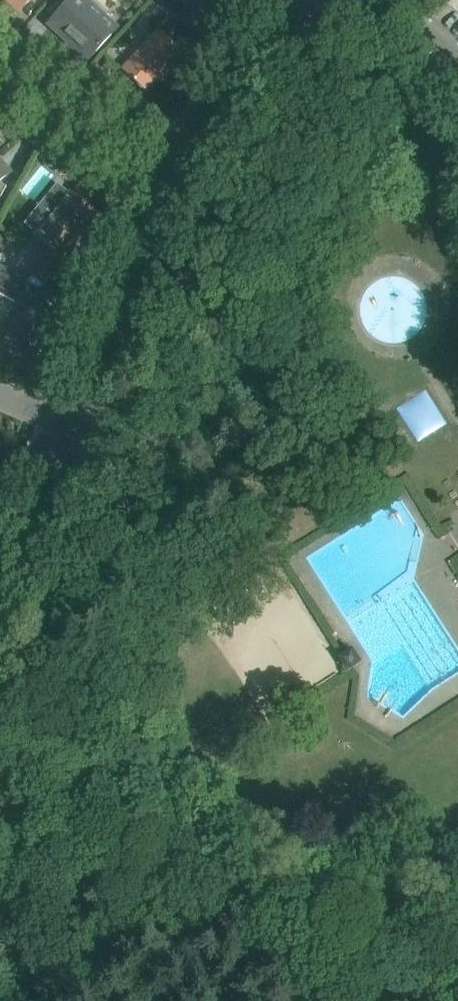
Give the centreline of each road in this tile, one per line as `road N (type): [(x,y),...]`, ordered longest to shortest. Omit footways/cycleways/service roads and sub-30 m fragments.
road 1 (track): [(0,776),(457,925)]
road 2 (secondary): [(80,429),(134,285),(198,165)]
road 3 (secondary): [(0,648),(80,429)]
road 4 (secondary): [(198,165),(257,73),(322,0)]
road 5 (residential): [(164,150),(0,73)]

